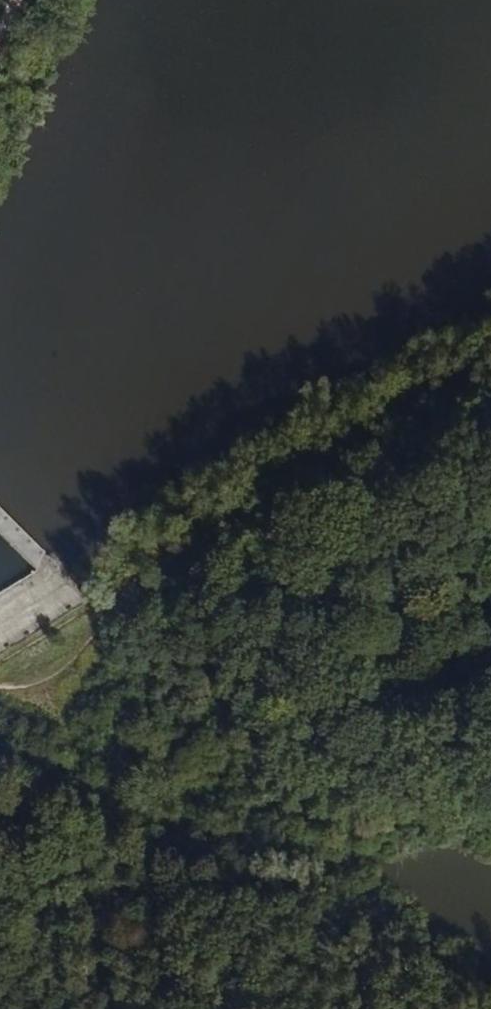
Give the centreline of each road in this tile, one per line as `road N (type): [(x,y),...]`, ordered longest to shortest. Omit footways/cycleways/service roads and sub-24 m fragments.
road 1 (track): [(242,1008),(155,934),(0,830)]

